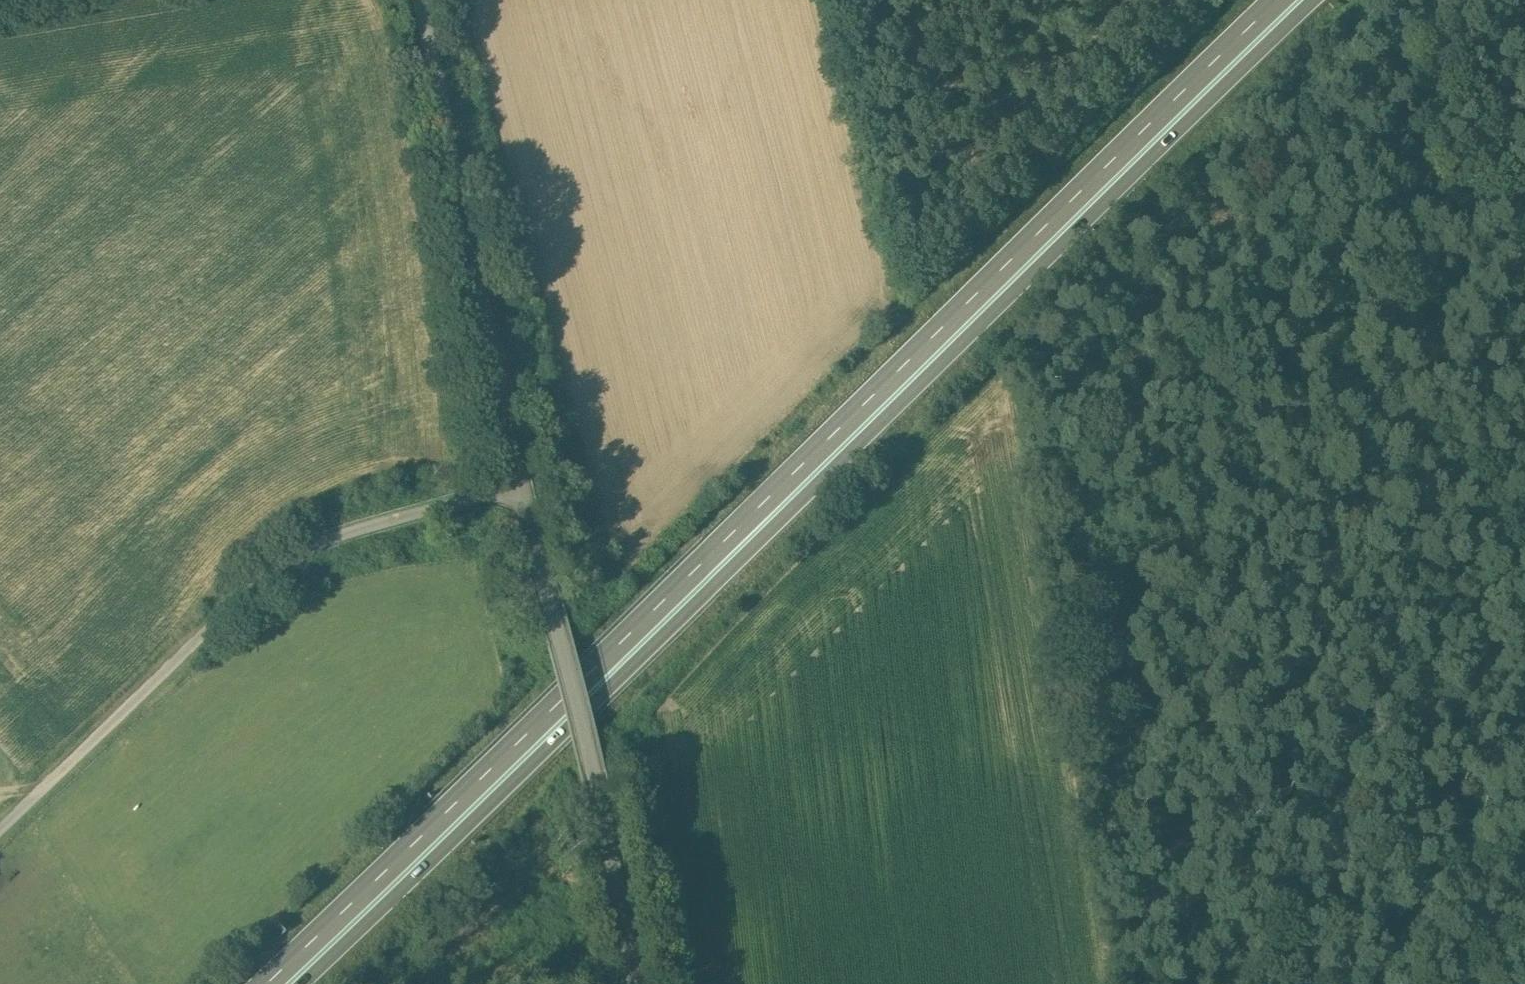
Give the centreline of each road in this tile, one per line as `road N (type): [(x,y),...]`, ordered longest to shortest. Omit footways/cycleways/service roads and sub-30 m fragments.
road 1 (trunk): [(295,983),(1326,0)]
road 2 (trunk): [(1288,0),(259,983)]
road 3 (unclassified): [(628,983),(597,805),(414,0)]

